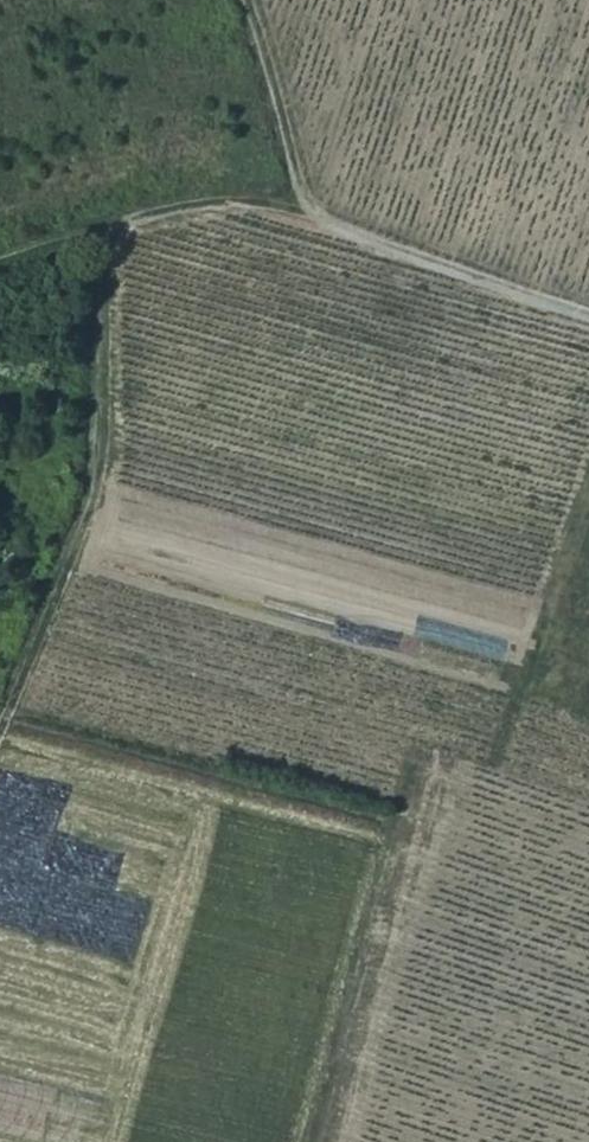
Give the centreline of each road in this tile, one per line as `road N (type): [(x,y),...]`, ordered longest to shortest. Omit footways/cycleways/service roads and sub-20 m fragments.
road 1 (track): [(0,736),(108,458),(112,261),(134,228),(263,200),(588,316)]
road 2 (track): [(248,0),(271,57),(312,221)]
road 3 (track): [(0,257),(134,228)]

